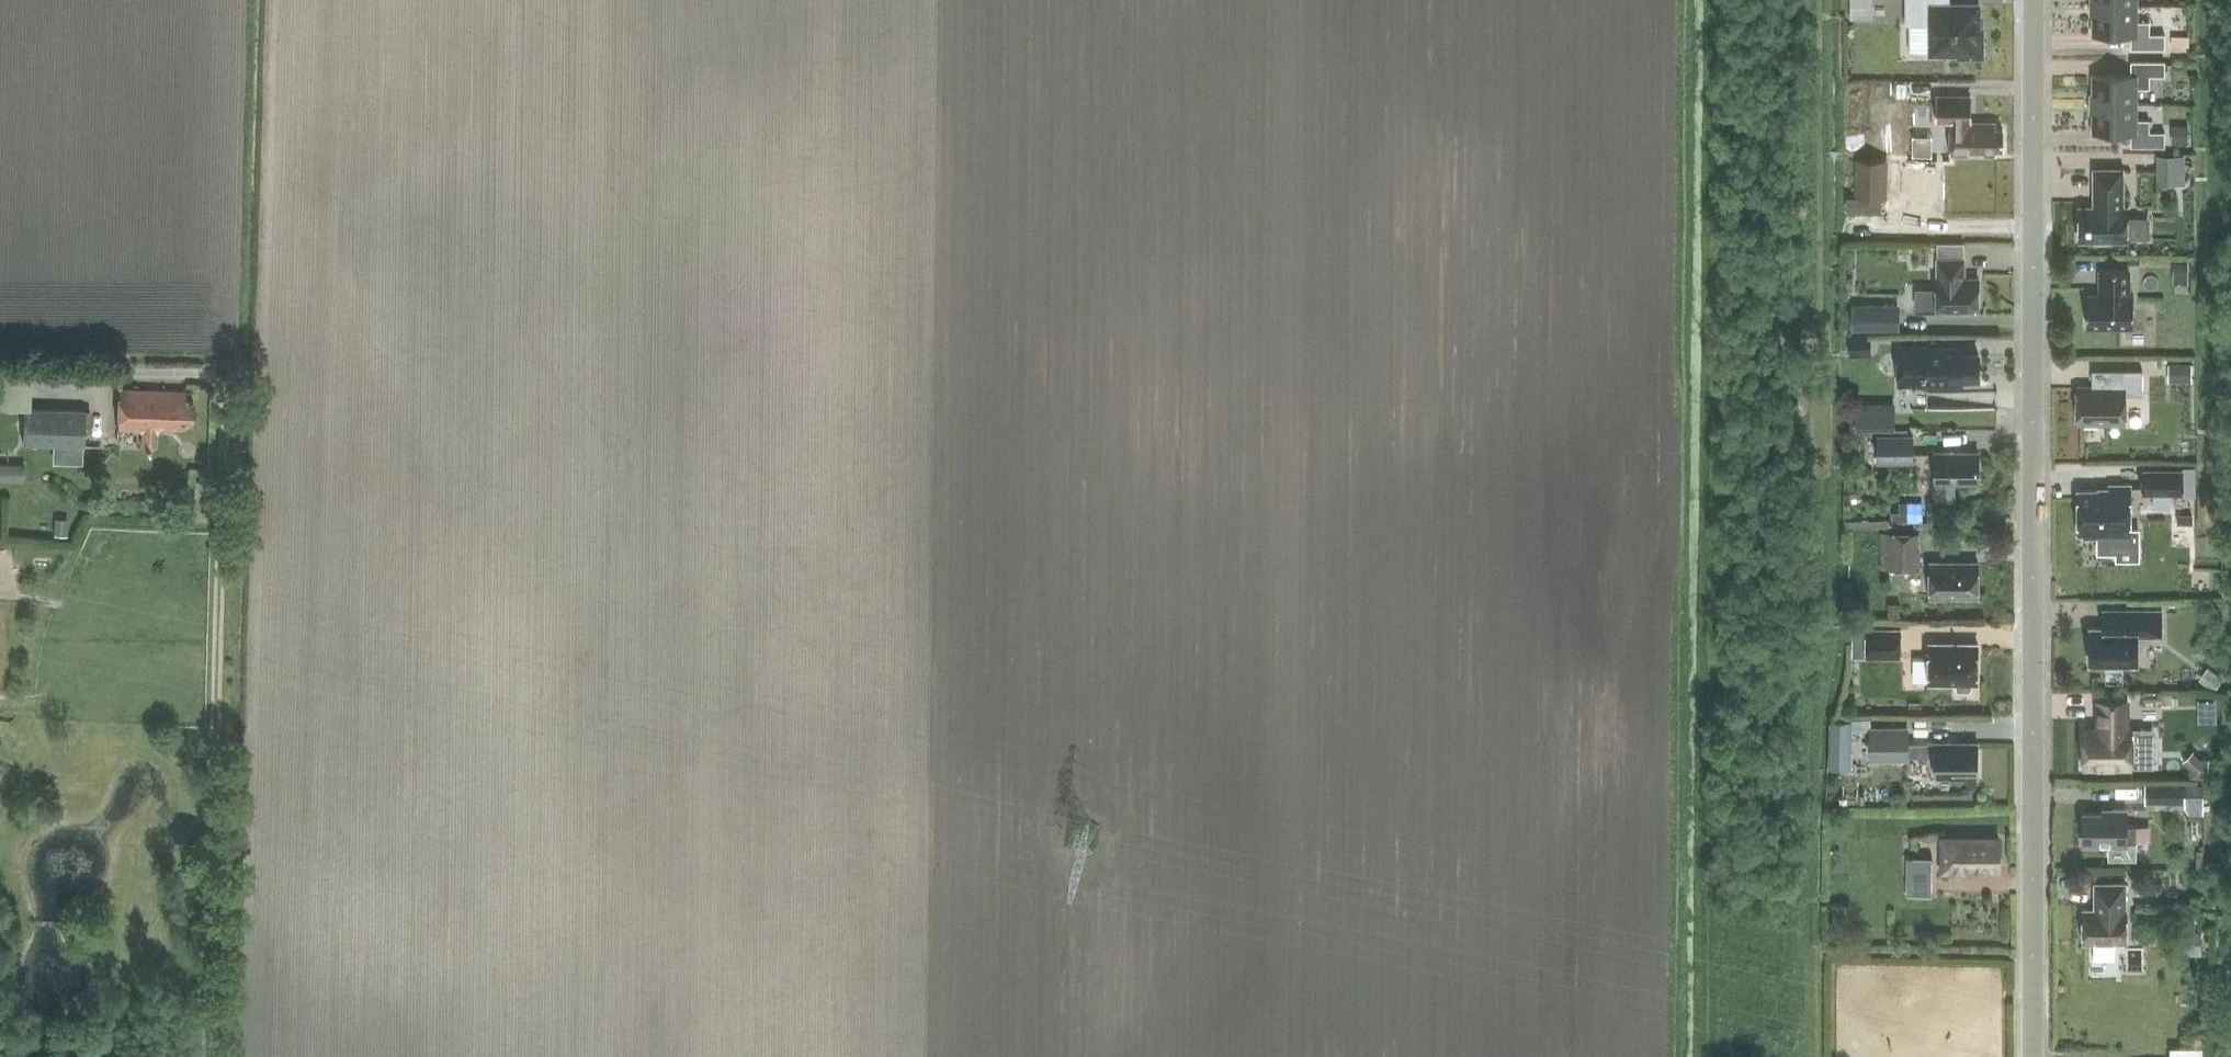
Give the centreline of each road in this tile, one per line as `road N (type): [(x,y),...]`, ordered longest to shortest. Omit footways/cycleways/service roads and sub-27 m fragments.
road 1 (unclassified): [(2026,1056),(2031,0)]
road 2 (track): [(206,1056),(229,374),(110,373)]

